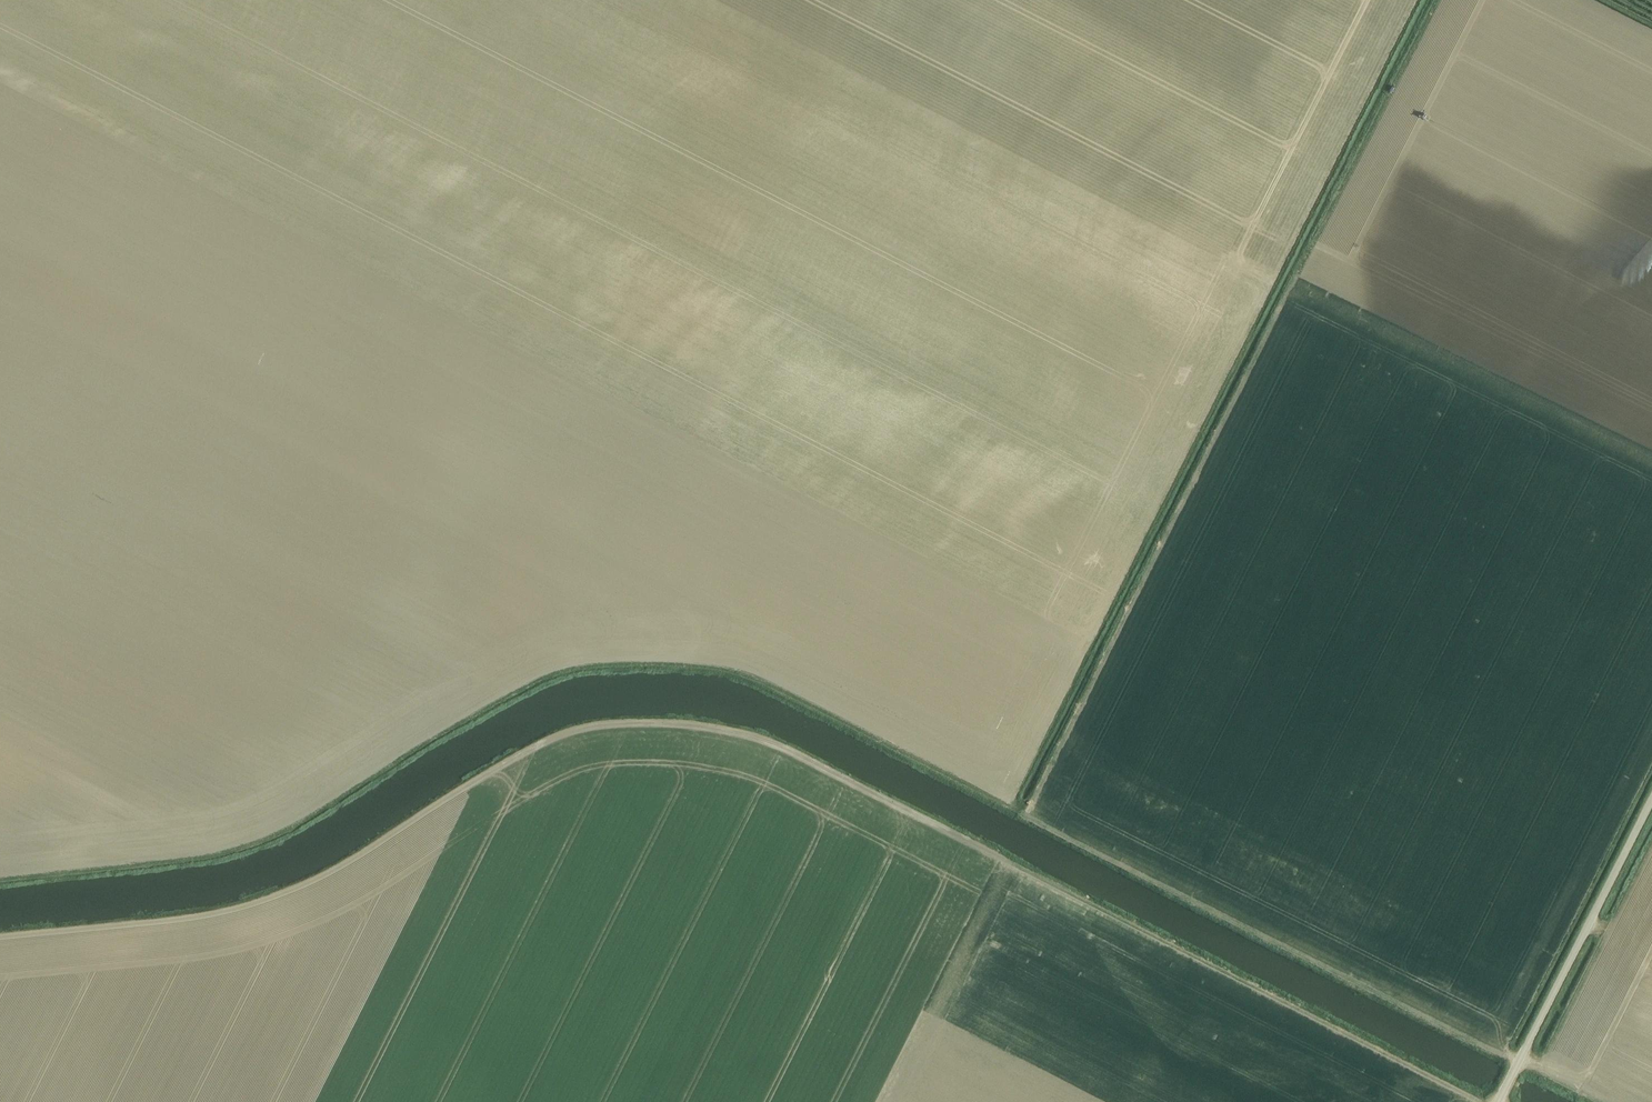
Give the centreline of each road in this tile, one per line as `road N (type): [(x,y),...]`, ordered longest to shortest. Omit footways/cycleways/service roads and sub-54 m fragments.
road 1 (unclassified): [(1501,1101),(1651,802)]

